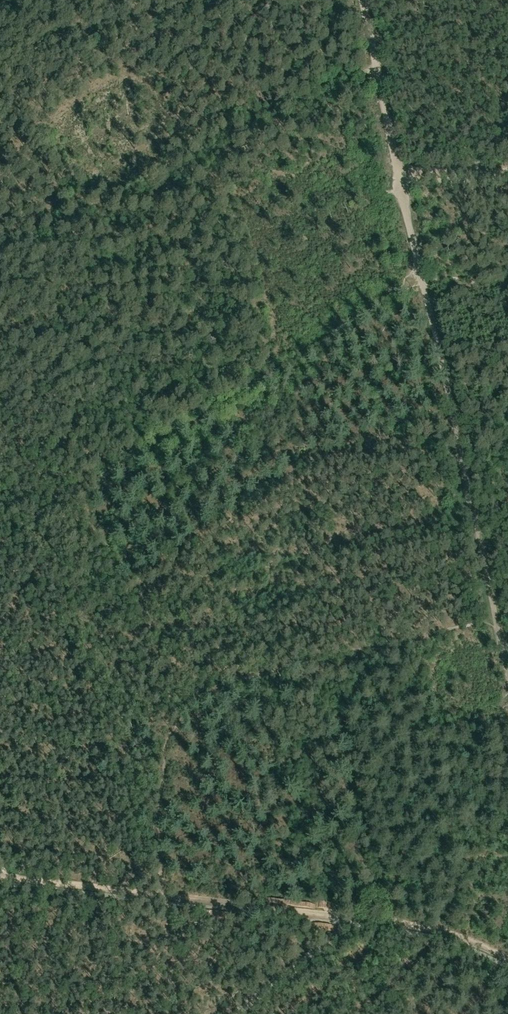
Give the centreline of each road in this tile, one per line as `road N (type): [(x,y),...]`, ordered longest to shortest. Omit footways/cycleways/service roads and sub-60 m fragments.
road 1 (track): [(507,959),(396,924),(0,877)]
road 2 (track): [(460,453),(507,673)]
road 3 (track): [(362,0),(400,175)]
road 4 (track): [(423,285),(460,453)]
road 5 (track): [(236,1013),(355,918)]

